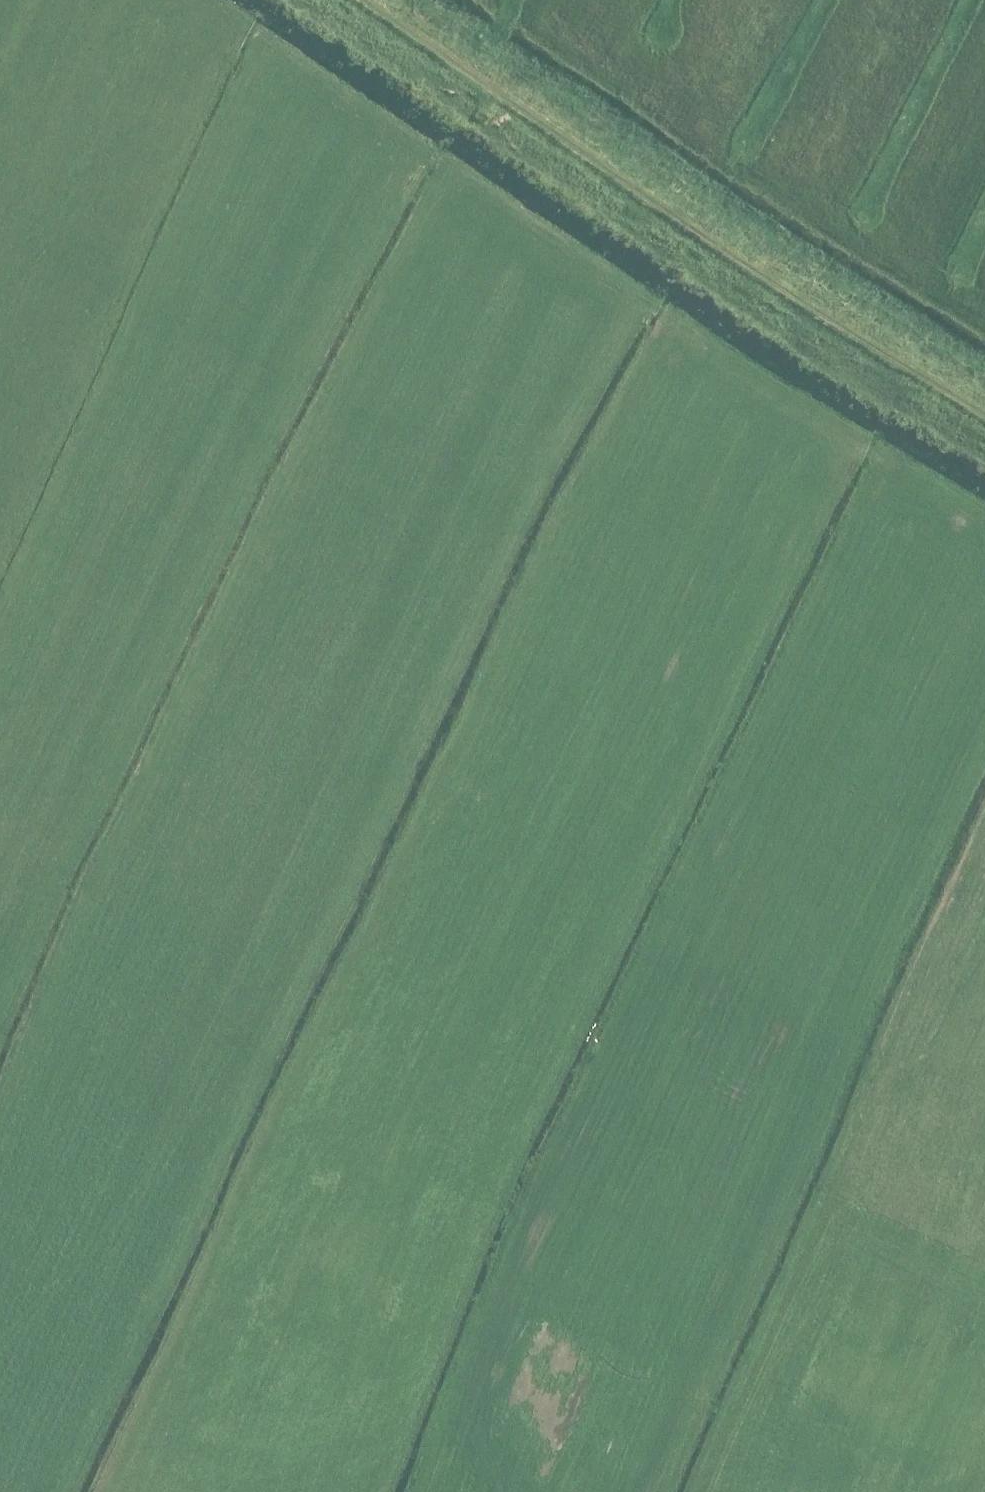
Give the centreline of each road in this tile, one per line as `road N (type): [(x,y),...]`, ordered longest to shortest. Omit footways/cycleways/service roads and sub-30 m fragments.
road 1 (track): [(358,0),(734,258),(984,415)]

